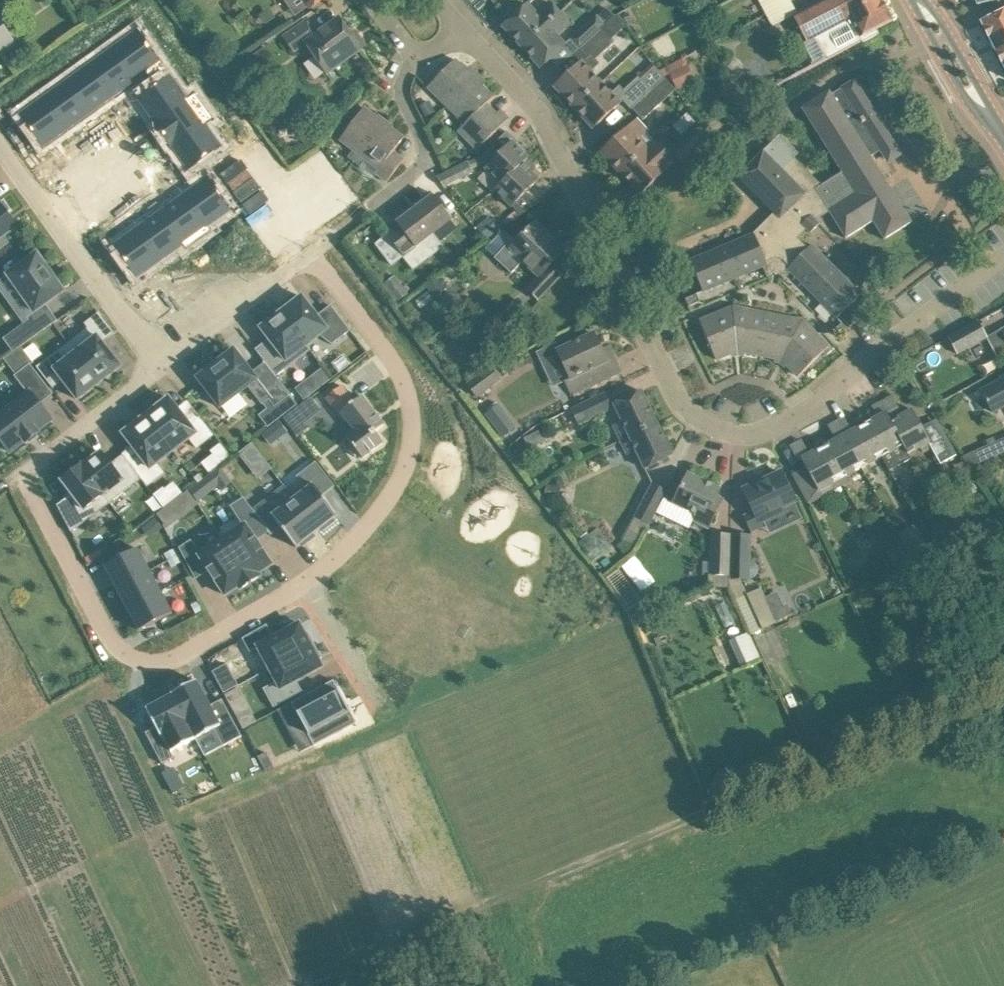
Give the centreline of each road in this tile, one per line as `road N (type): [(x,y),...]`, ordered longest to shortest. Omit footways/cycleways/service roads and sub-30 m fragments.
road 1 (residential): [(1003,256),(791,420),(758,434),(722,433),(681,406),(537,110),(461,25)]
road 2 (residential): [(305,584),(169,659),(144,660),(110,642),(22,475),(162,366)]
road 3 (residential): [(312,255),(392,355),(411,410),(411,446),(383,503),(305,584)]
road 4 (residential): [(162,366),(0,139)]
road 5 (residential): [(162,366),(312,255)]
road 6 (secondary): [(1003,138),(918,0)]
road 7 (residential): [(382,710),(305,584)]

